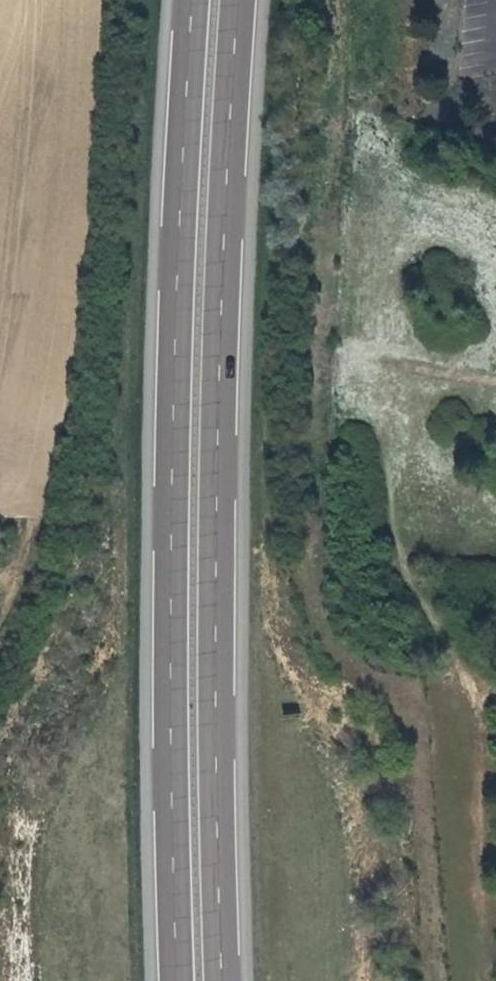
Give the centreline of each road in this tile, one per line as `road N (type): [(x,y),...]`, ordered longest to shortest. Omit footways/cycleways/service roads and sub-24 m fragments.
road 1 (motorway): [(222,980),(217,501),(237,0)]
road 2 (motorway): [(192,0),(172,502),(177,980)]

